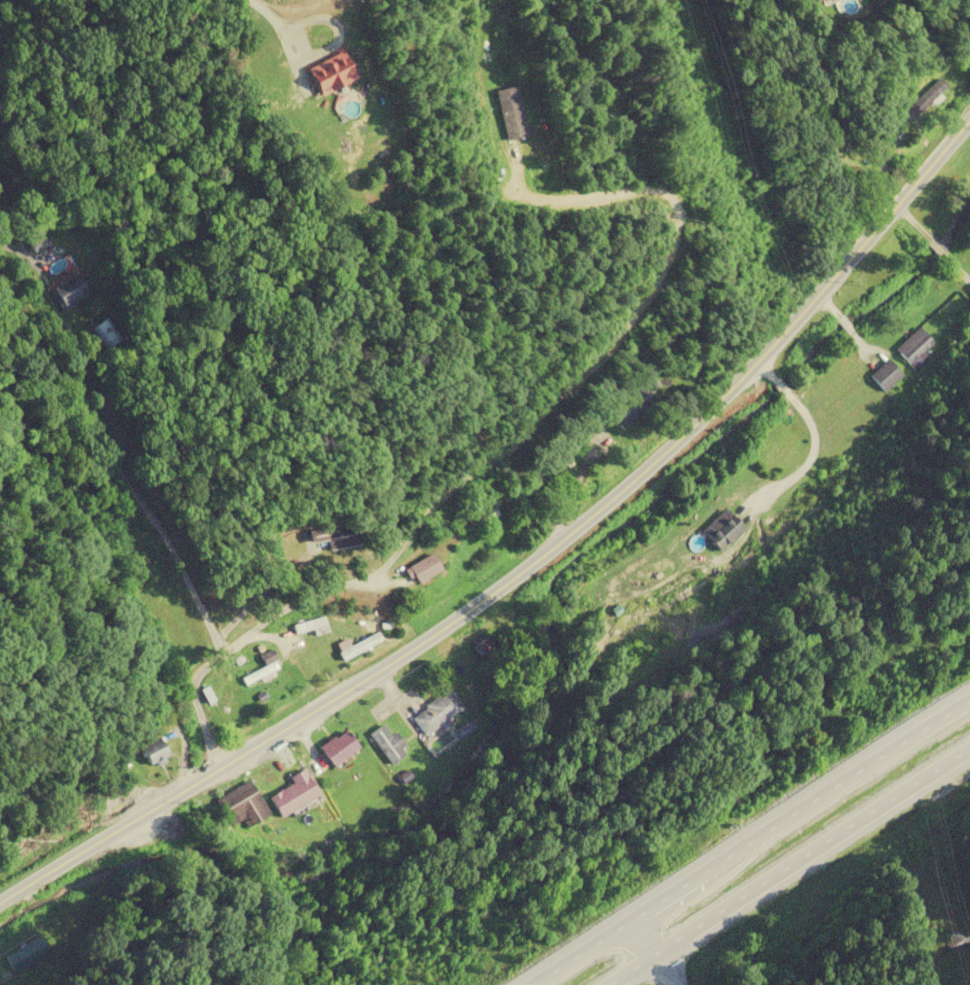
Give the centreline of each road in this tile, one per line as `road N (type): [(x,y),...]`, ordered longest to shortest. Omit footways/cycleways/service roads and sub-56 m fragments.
road 1 (secondary): [(969,120),(723,397),(615,497),(505,585),(0,905)]
road 2 (residential): [(220,764),(193,684),(221,641),(48,357),(0,293)]
road 3 (trunk): [(969,703),(524,984)]
road 4 (trunk): [(607,984),(969,757)]
road 5 (residential): [(221,641),(301,594),(362,578)]

